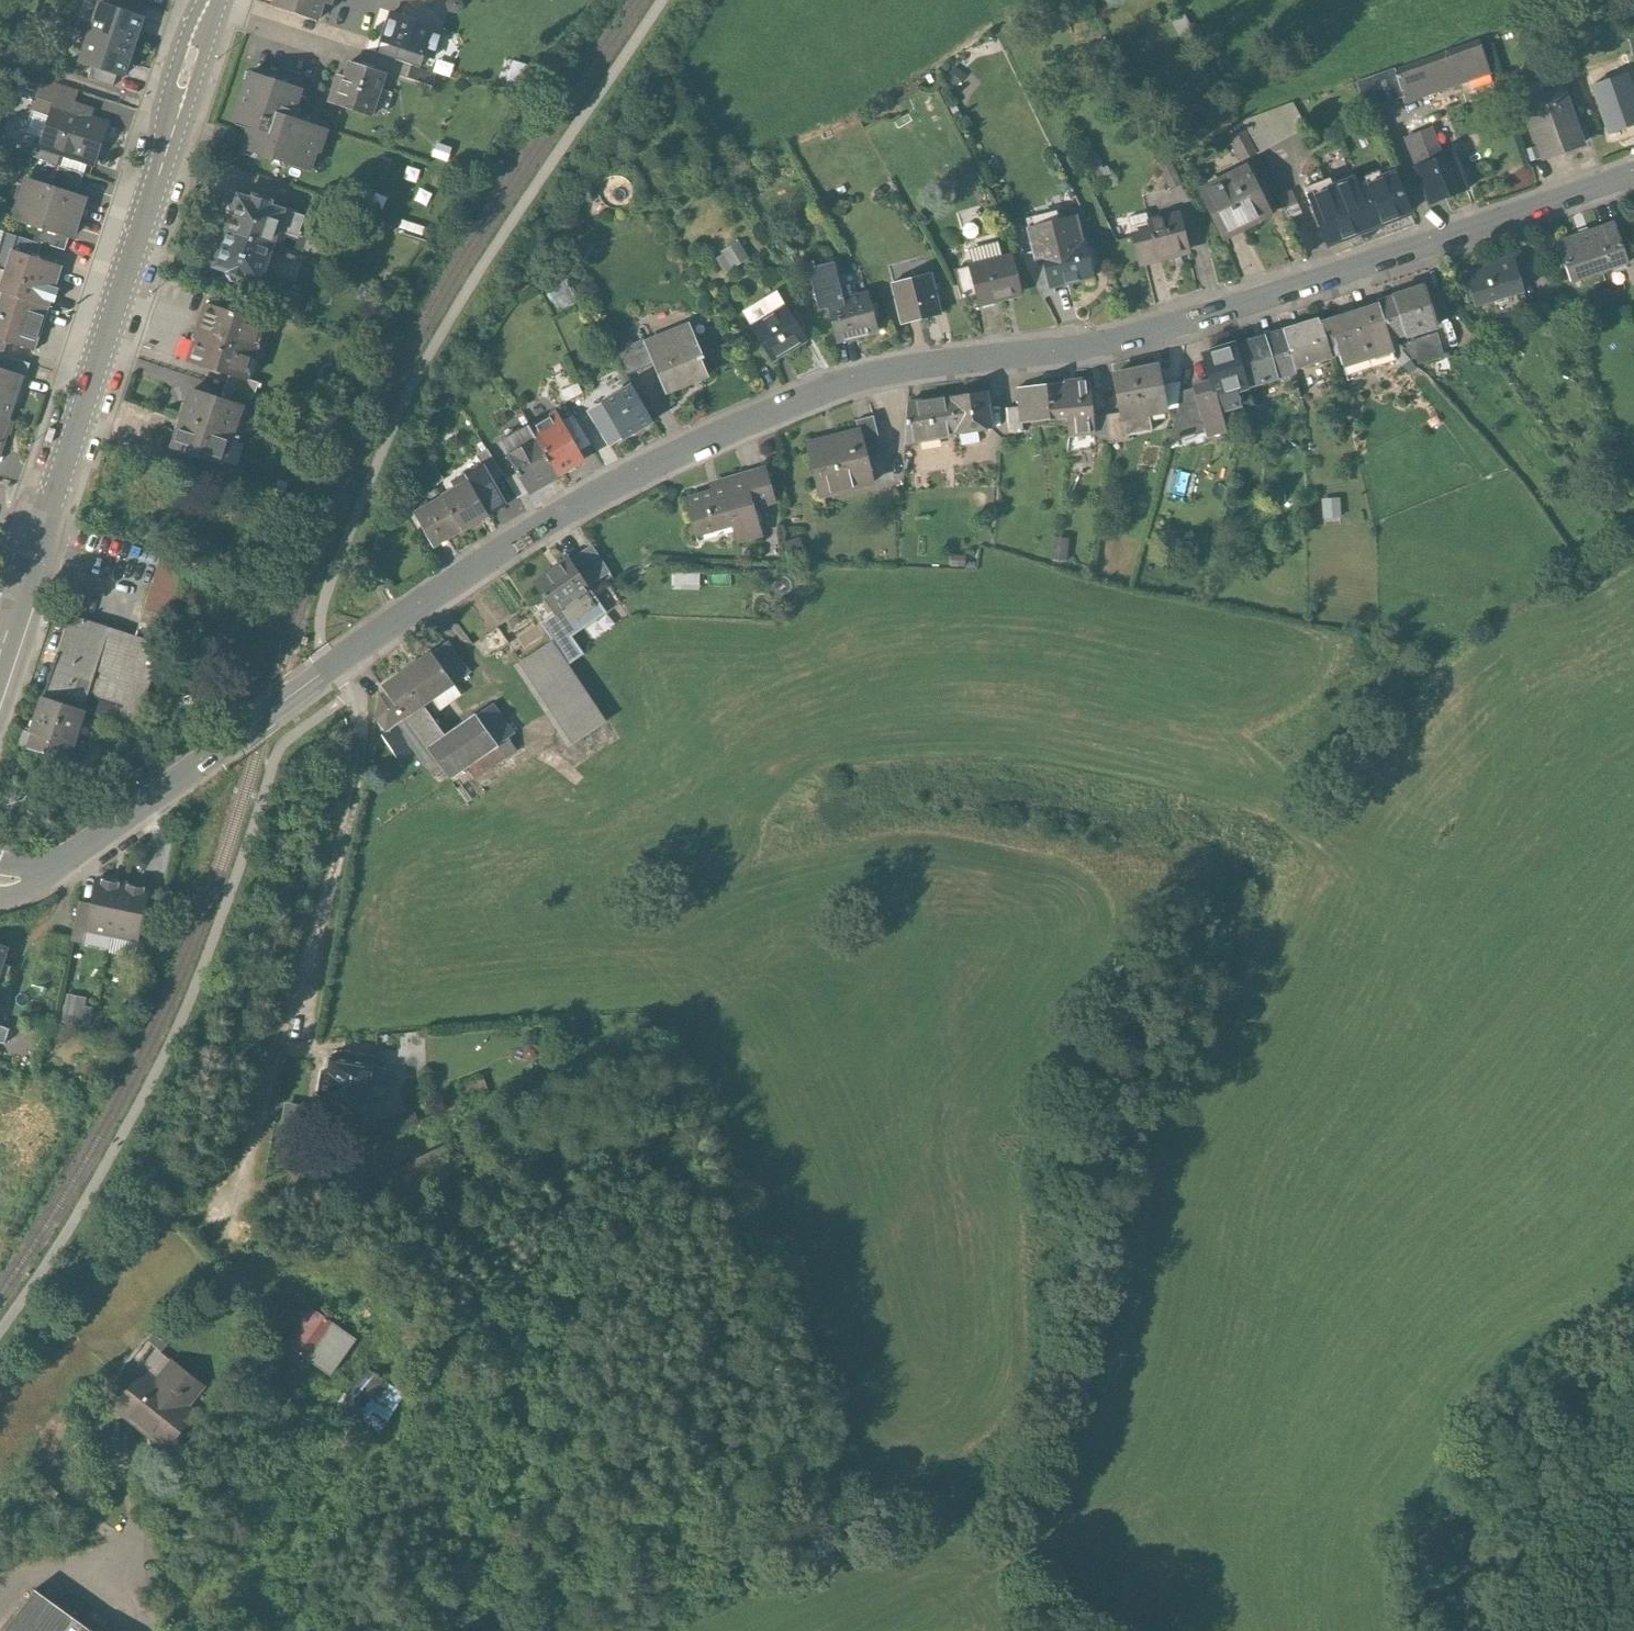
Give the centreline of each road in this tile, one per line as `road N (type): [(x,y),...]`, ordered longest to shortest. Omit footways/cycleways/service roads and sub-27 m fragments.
road 1 (tertiary): [(0,879),(20,881),(71,855),(565,509),(720,431),(904,362),(1298,291),(1633,158)]
road 2 (secondary): [(213,0),(0,660)]

